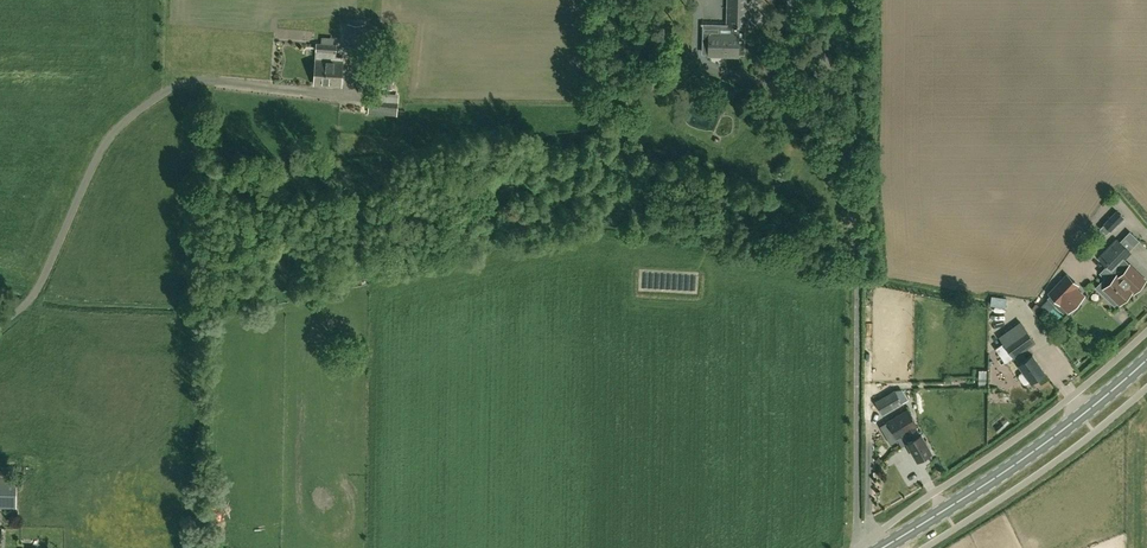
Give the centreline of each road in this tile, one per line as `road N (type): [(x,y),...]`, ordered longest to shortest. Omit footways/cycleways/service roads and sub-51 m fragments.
road 1 (secondary): [(880,547),(1035,455),(1146,368)]
road 2 (unclassified): [(0,330),(45,273),(103,146),(158,98)]

